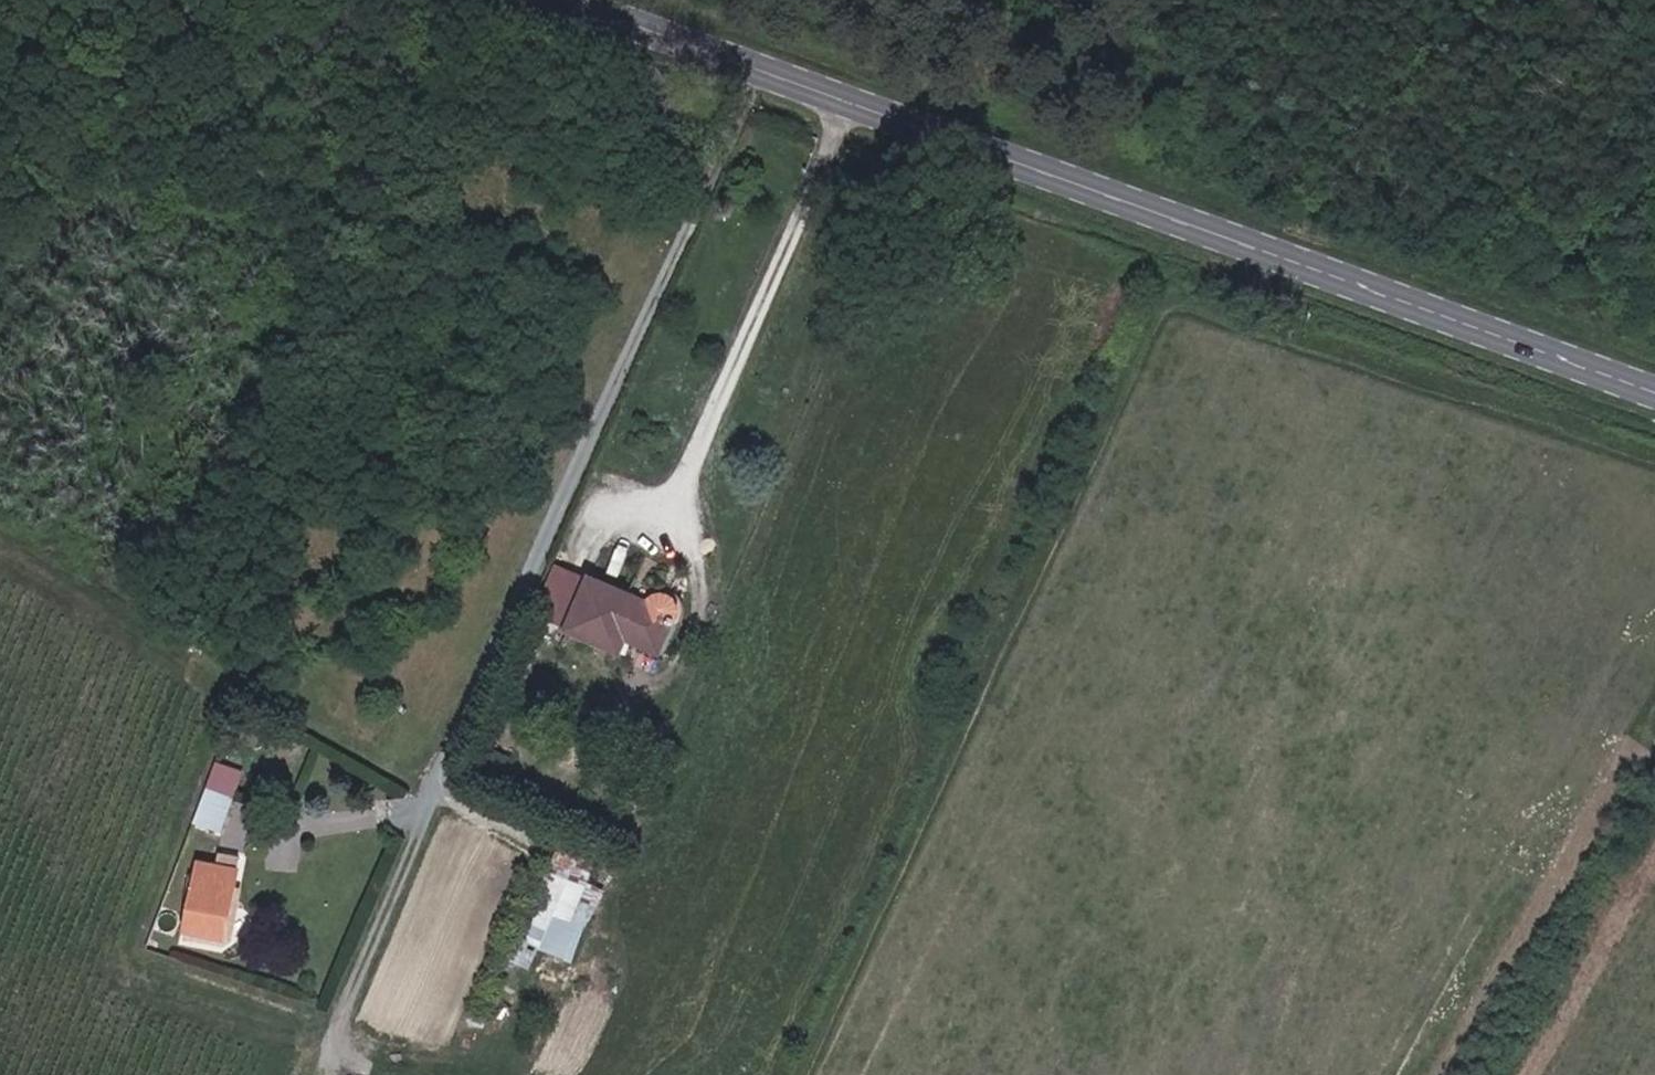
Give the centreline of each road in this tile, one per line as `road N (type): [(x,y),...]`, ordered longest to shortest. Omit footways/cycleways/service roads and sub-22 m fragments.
road 1 (secondary): [(563,0),(1654,392)]
road 2 (track): [(320,1074),(428,795)]

